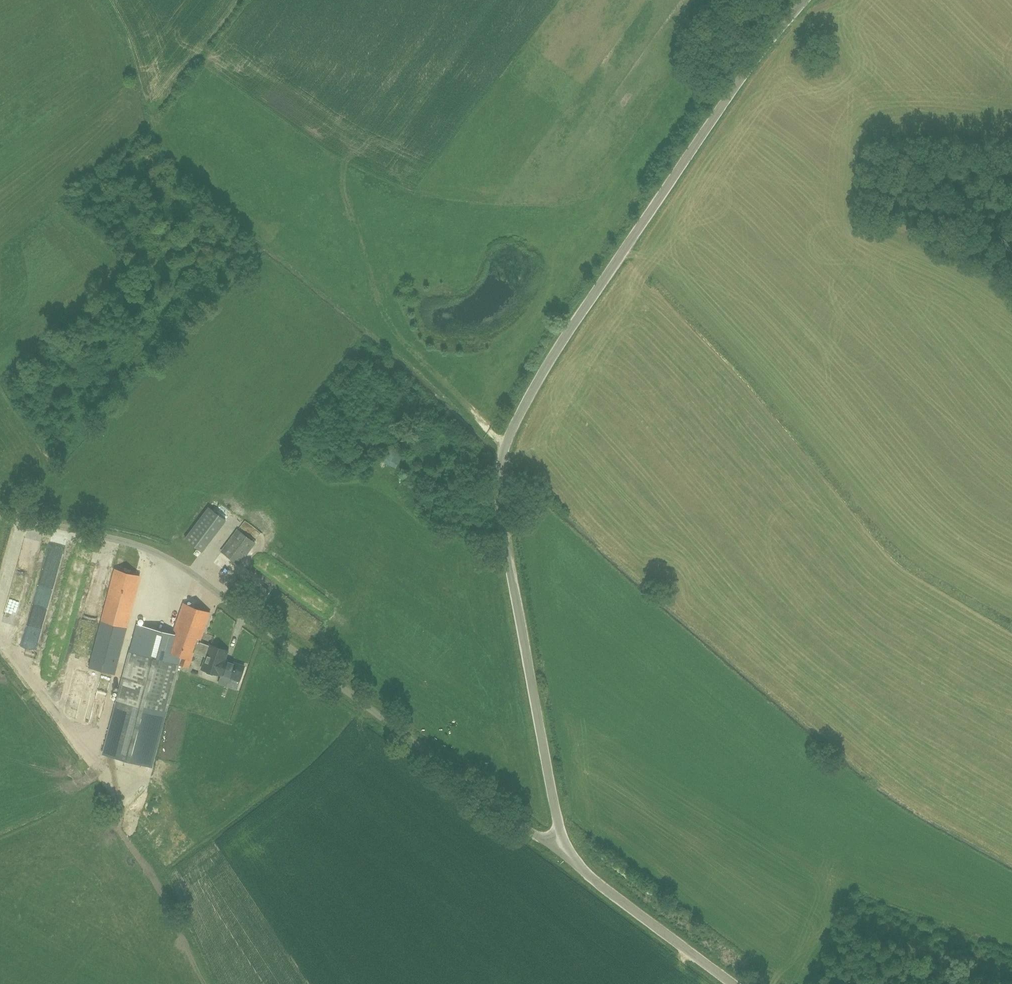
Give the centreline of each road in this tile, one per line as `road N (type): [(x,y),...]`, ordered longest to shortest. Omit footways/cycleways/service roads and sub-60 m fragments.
road 1 (unclassified): [(565,845),(492,463),(726,91),(799,0)]
road 2 (unclassified): [(565,845),(533,833),(180,564),(126,542),(0,513)]
road 3 (unclassified): [(733,983),(586,872),(565,845)]

